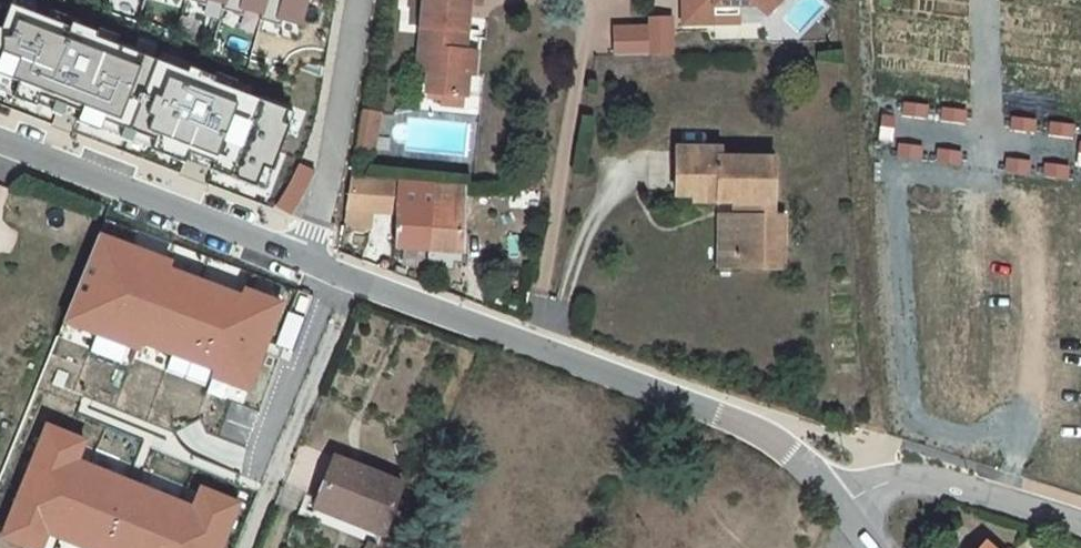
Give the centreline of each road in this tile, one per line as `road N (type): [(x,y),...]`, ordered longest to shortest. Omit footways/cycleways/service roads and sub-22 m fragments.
road 1 (unclassified): [(837,502),(758,438),(301,266)]
road 2 (unclassified): [(301,266),(0,147)]
road 3 (residential): [(354,0),(344,161),(301,266)]
road 4 (unclassified): [(1080,526),(915,479),(837,502)]

